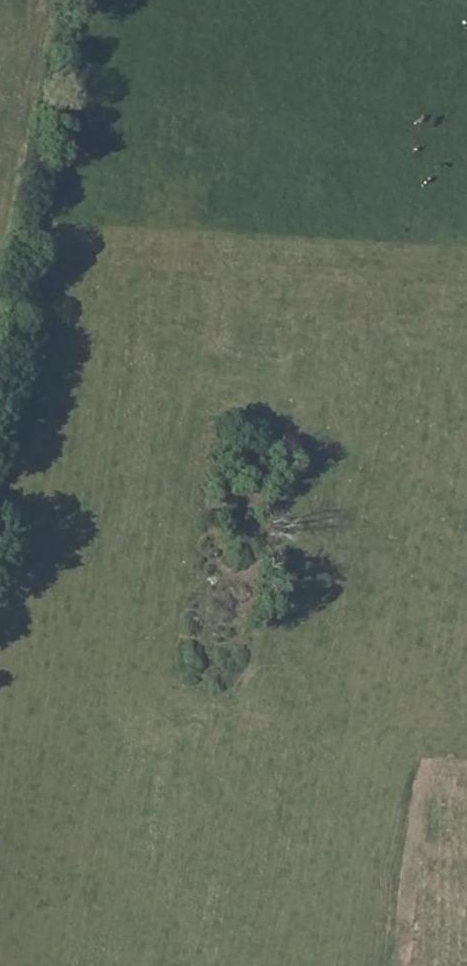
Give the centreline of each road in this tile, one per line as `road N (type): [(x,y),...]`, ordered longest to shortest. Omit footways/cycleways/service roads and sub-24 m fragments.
road 1 (track): [(0,357),(71,0)]

